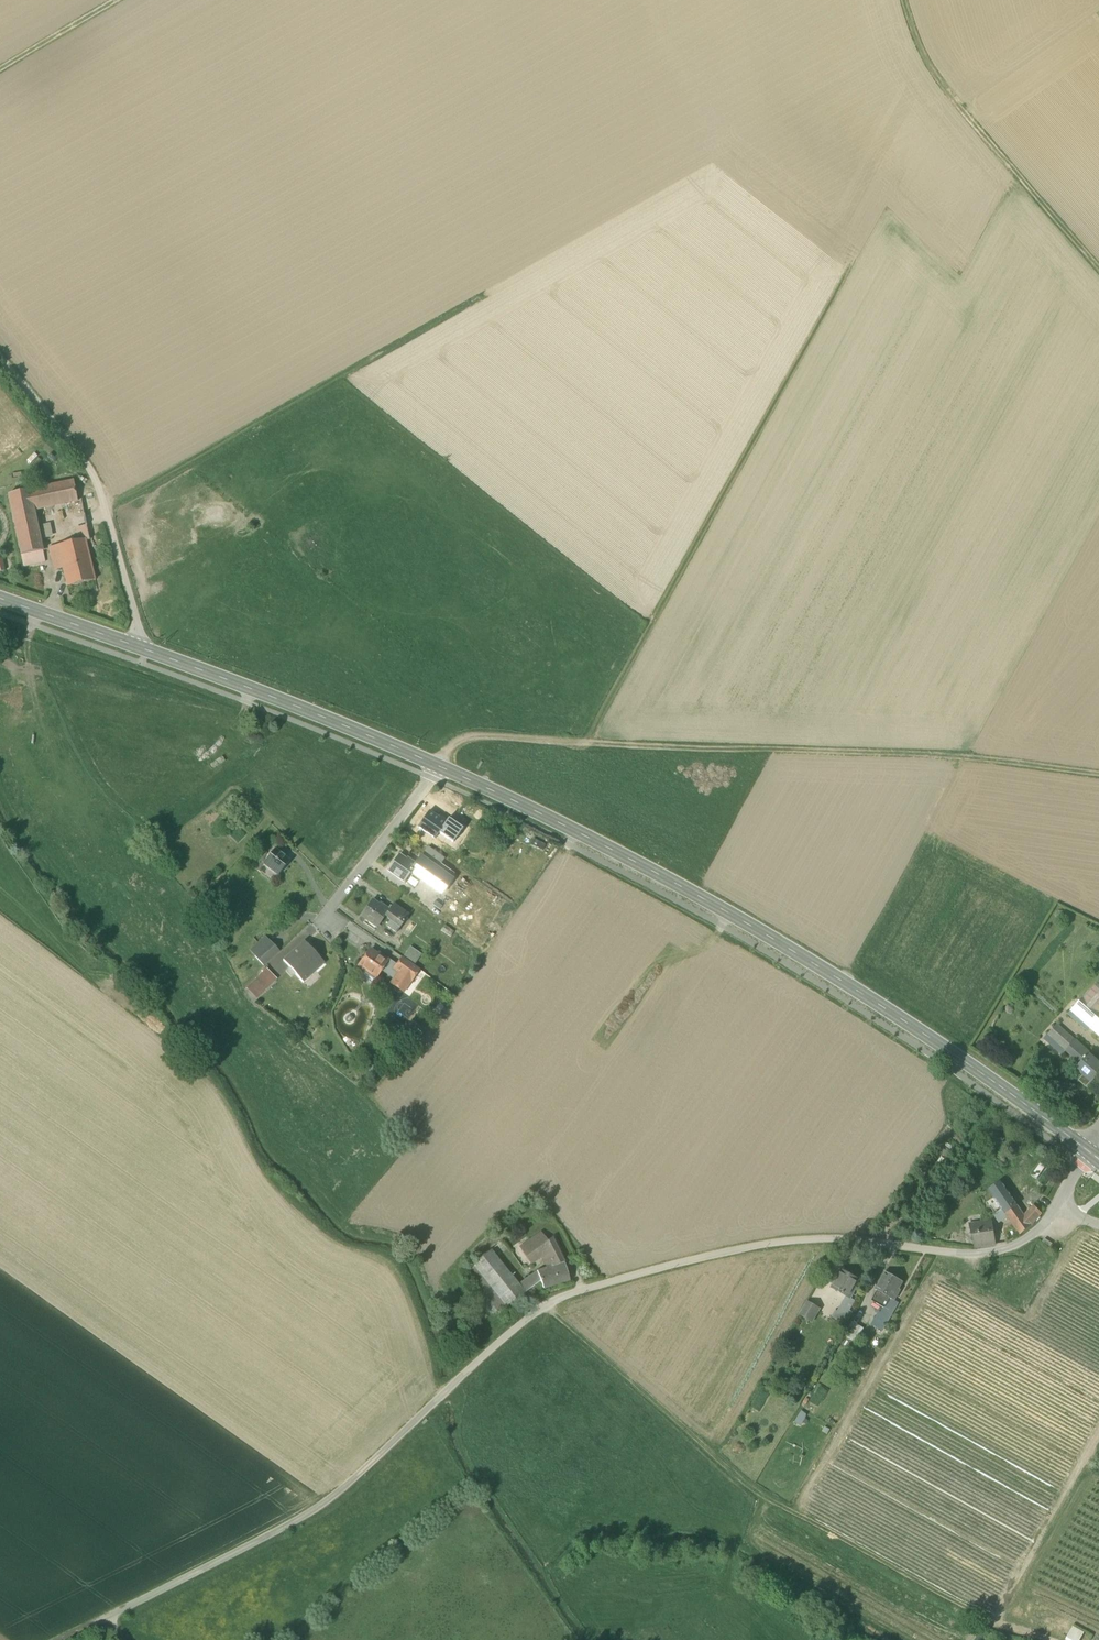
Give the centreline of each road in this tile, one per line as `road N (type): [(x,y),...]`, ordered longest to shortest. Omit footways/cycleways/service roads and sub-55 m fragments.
road 1 (residential): [(1057,1207),(1001,1250),(788,1241),(547,1304),(303,1517),(65,1639)]
road 2 (secondary): [(1088,1150),(950,1051),(704,898),(440,766)]
road 3 (track): [(1098,776),(961,756),(481,736),(459,738),(440,766)]
road 4 (track): [(106,507),(576,252)]
road 5 (track): [(585,742),(837,275)]
road 6 (track): [(547,1304),(762,1499),(968,1614)]
road 7 (track): [(1098,266),(927,71),(901,0)]
road 8 (unclassified): [(0,358),(102,485),(144,649)]
road 9 (secondary): [(440,766),(144,649)]
road 10 (residential): [(440,766),(320,922),(342,949)]
road 11 (secondary): [(144,649),(0,599)]
road 12 (track): [(0,71),(126,0)]

